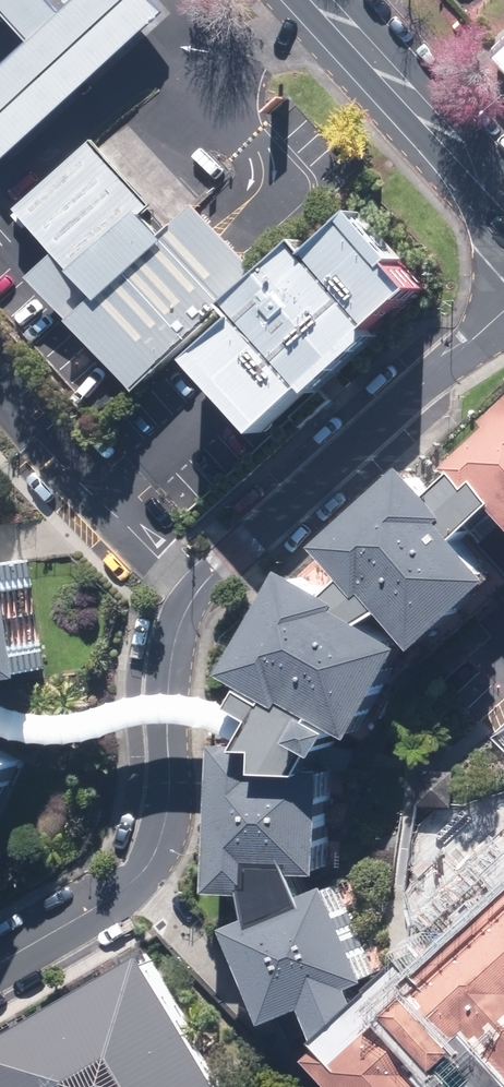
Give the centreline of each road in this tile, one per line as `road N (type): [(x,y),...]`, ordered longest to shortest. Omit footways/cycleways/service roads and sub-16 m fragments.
road 1 (residential): [(0,970),(111,903),(154,850),(169,801),(167,679),(194,595),(503,311)]
road 2 (secondary): [(323,0),(503,203)]

